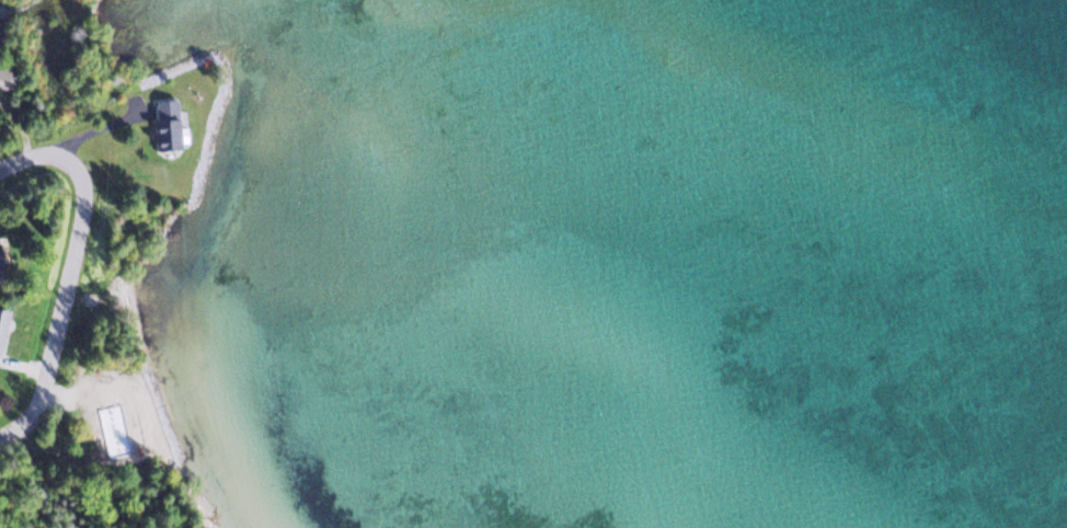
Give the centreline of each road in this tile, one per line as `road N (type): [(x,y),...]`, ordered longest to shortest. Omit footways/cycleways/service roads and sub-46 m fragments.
road 1 (residential): [(0,436),(35,405),(87,191),(80,169),(51,153),(0,171)]

